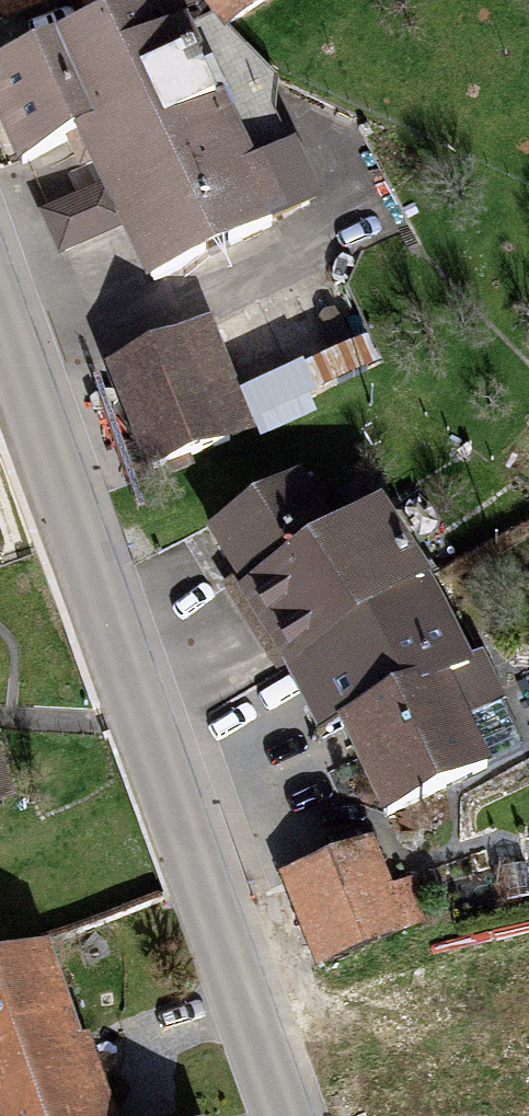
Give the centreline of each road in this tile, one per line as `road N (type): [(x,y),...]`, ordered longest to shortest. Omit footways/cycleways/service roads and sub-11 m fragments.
road 1 (secondary): [(280,1115),(0,308)]

